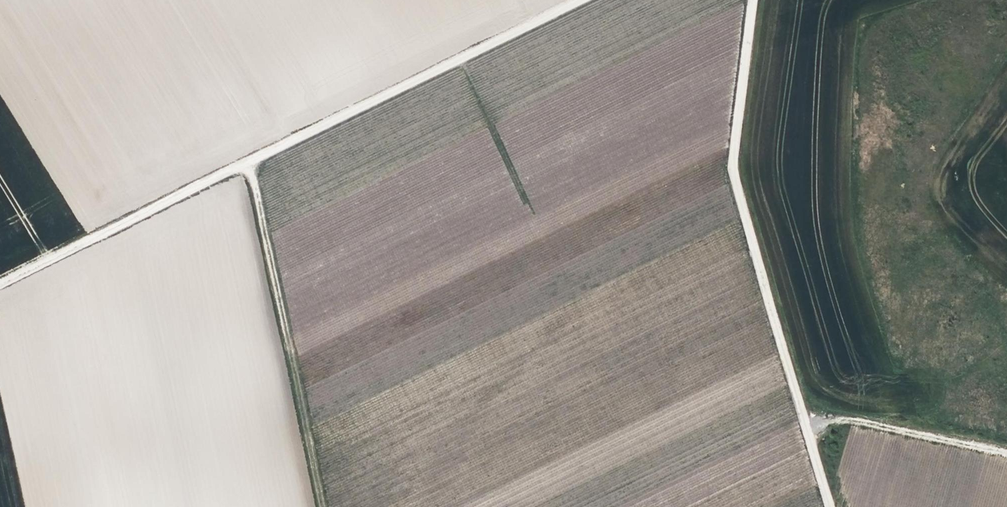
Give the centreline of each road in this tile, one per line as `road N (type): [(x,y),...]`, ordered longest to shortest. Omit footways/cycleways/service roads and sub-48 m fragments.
road 1 (track): [(0,283),(585,0)]
road 2 (unclassified): [(750,0),(732,172),(830,506)]
road 3 (track): [(321,506),(244,165)]
road 4 (track): [(809,429),(844,419),(1006,452)]

